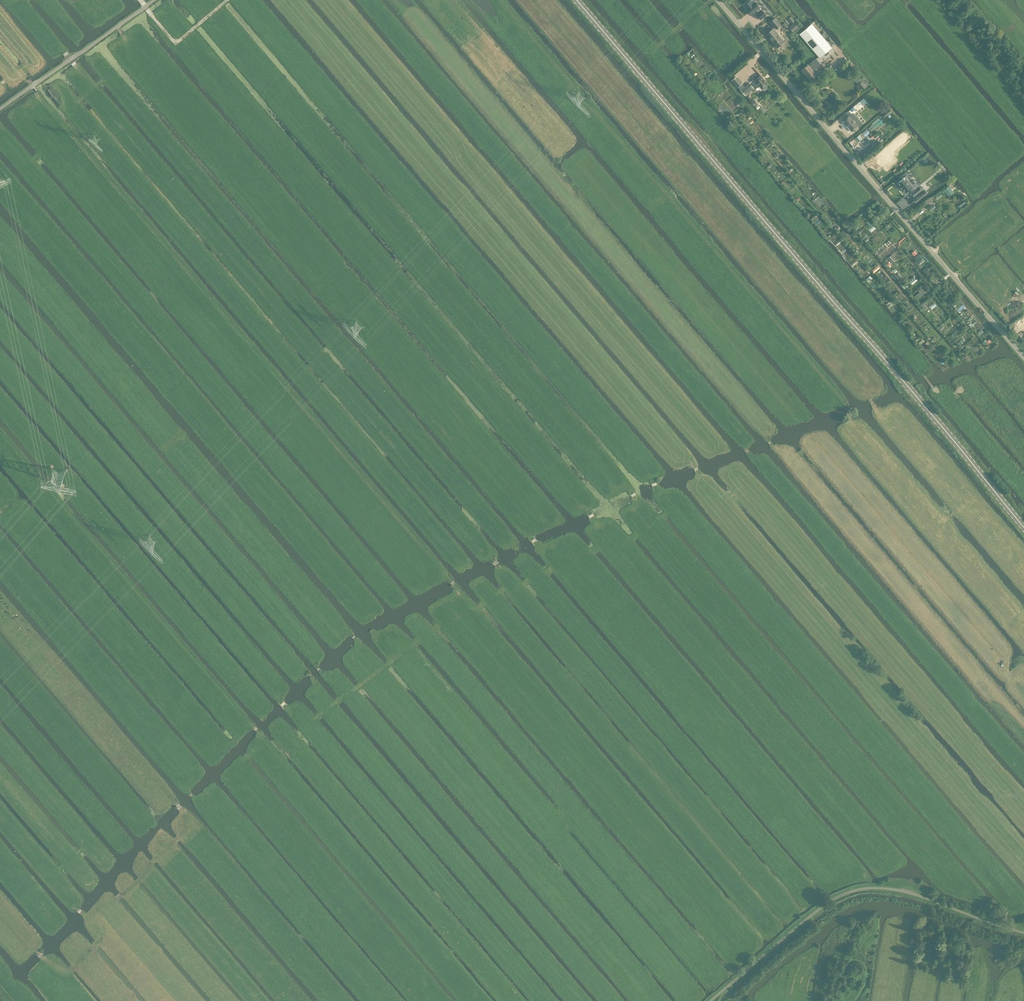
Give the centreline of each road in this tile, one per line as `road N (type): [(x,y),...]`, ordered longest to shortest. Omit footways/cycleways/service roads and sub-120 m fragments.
road 1 (secondary): [(1023,527),(576,0)]
road 2 (tertiary): [(1023,359),(717,0)]
road 3 (unclassified): [(0,109),(154,0)]

